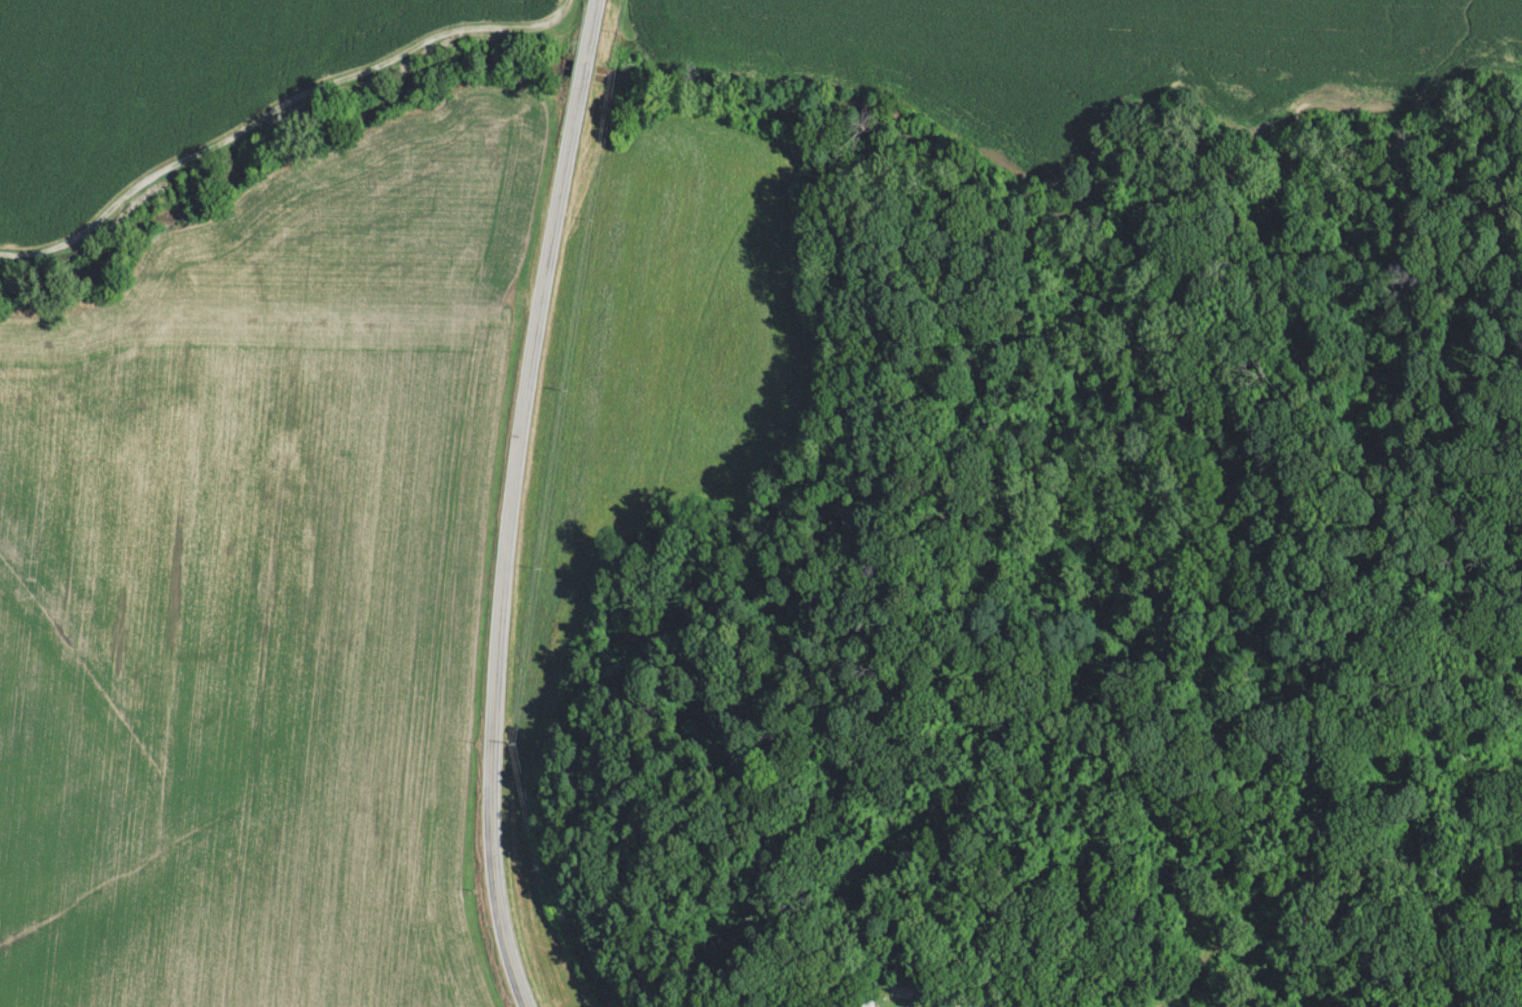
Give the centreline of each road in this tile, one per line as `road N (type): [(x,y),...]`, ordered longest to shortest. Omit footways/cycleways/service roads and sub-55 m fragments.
road 1 (secondary): [(524,1006),(498,926),(490,838),(497,688),(512,489),(595,0)]

